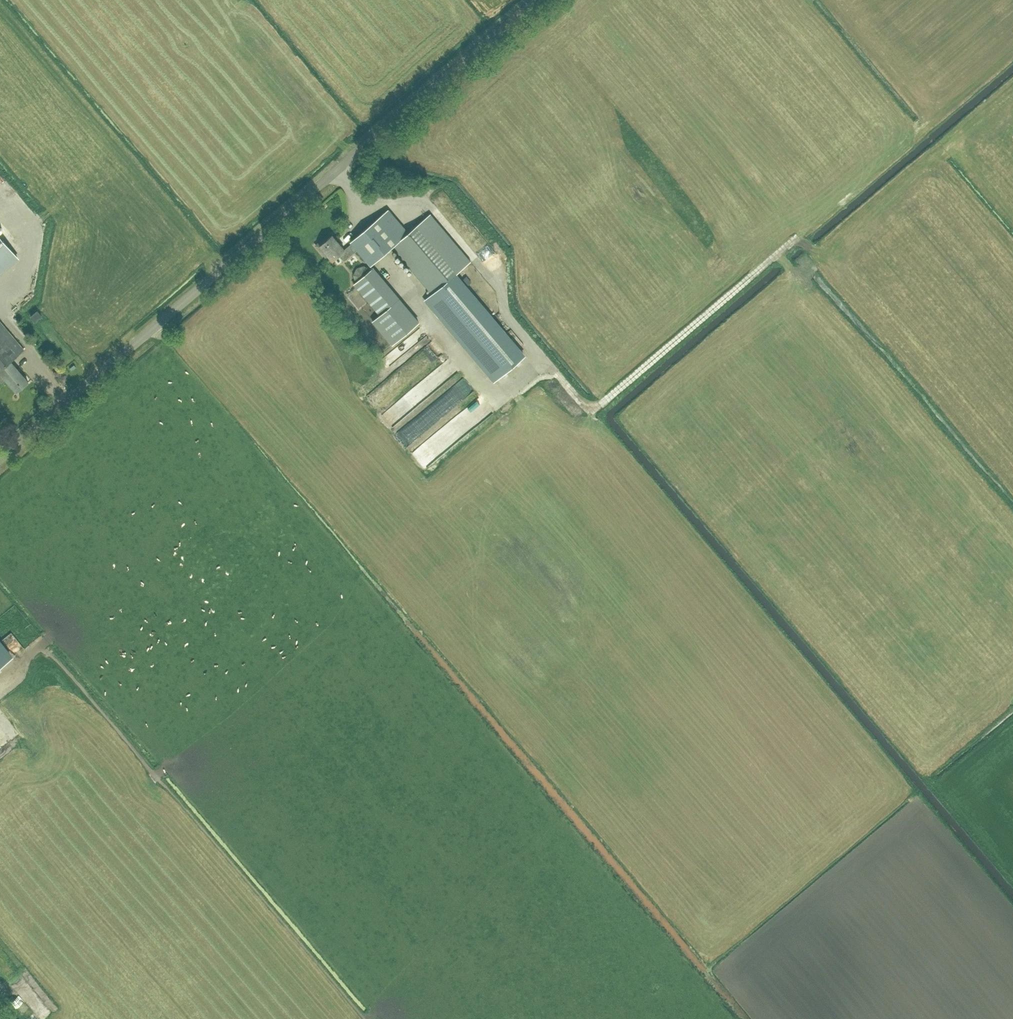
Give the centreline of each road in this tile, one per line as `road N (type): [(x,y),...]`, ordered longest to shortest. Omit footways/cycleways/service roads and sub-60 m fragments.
road 1 (tertiary): [(0,459),(540,0)]

